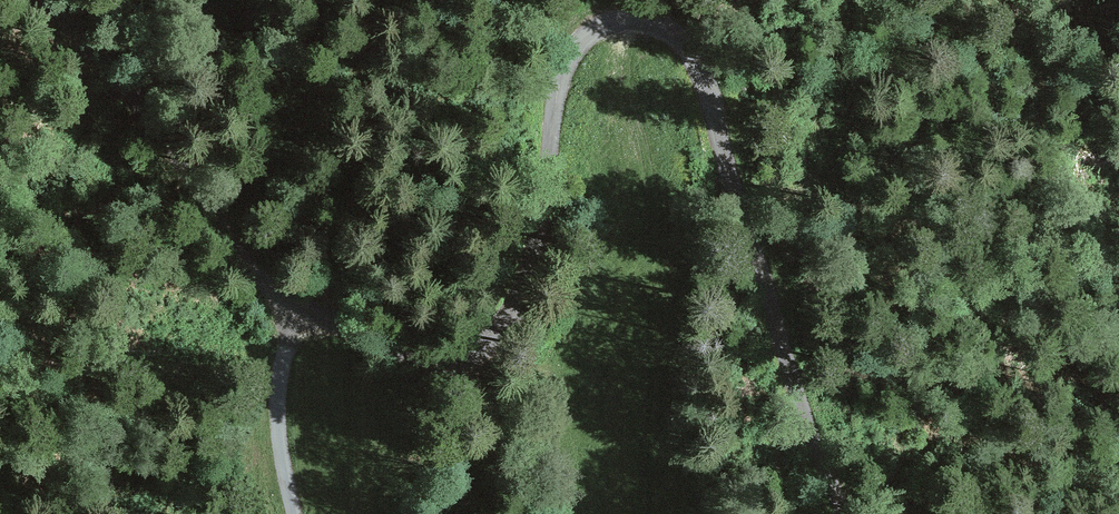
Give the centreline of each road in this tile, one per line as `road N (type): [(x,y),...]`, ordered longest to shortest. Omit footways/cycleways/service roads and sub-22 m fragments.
road 1 (track): [(837,513),(705,91),(680,42),(664,30),(621,23),(587,35),(570,53),(553,115),(529,282),(482,355),(414,361),(304,310)]
road 2 (track): [(47,0),(177,153),(250,273),(273,297),(304,310)]
road 3 (track): [(1118,238),(1064,200),(1044,358),(1110,513)]
road 4 (track): [(304,310),(287,340),(278,395),(292,513)]

